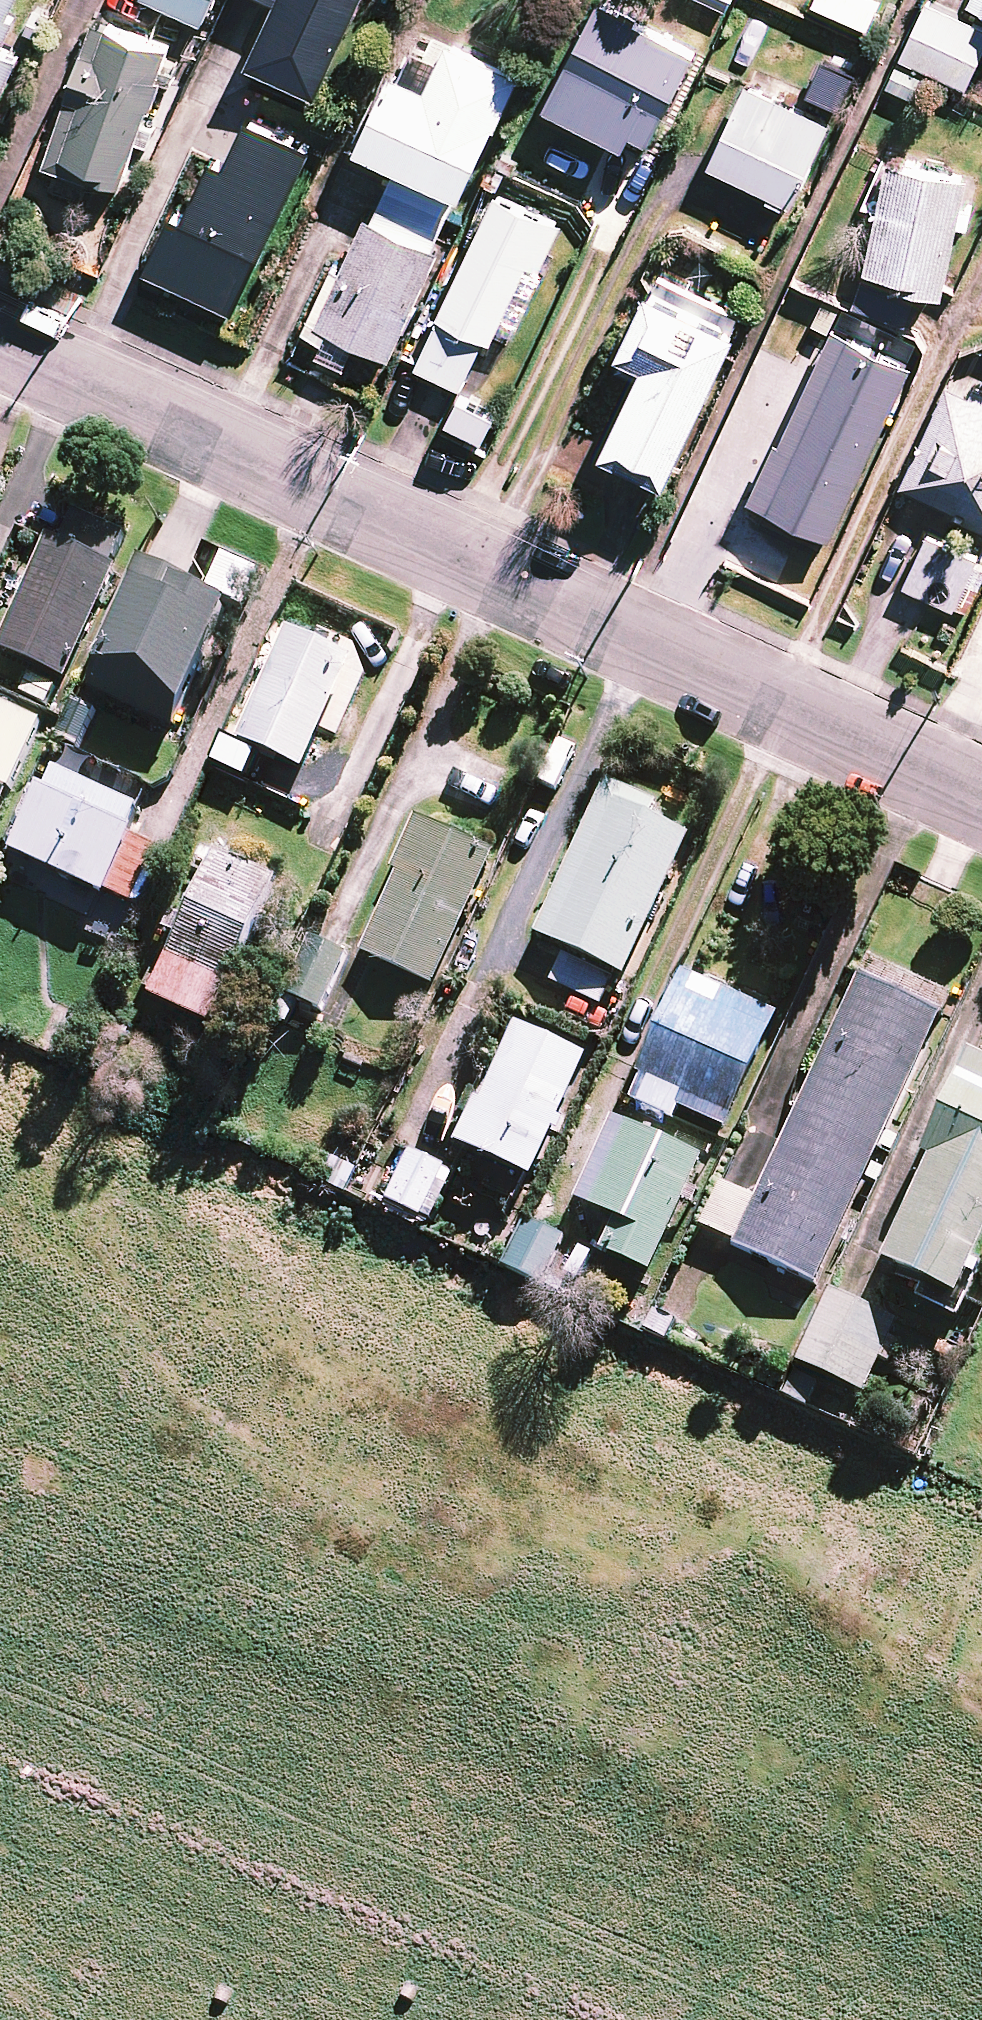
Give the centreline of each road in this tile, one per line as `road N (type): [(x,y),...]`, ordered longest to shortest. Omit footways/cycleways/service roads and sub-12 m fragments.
road 1 (residential): [(421,854),(95,1547)]
road 2 (residential): [(0,342),(521,585)]
road 3 (residential): [(579,611),(981,799)]
road 4 (residential): [(347,1662),(703,1823)]
road 5 (residential): [(703,1823),(981,1949)]
road 6 (residential): [(821,1543),(703,1823)]
road 7 (residential): [(421,854),(484,816),(579,611)]
road 8 (residential): [(471,1395),(347,1662)]
road 9 (residential): [(521,585),(430,793),(421,854)]
road 10 (residential): [(95,1547),(347,1662)]

